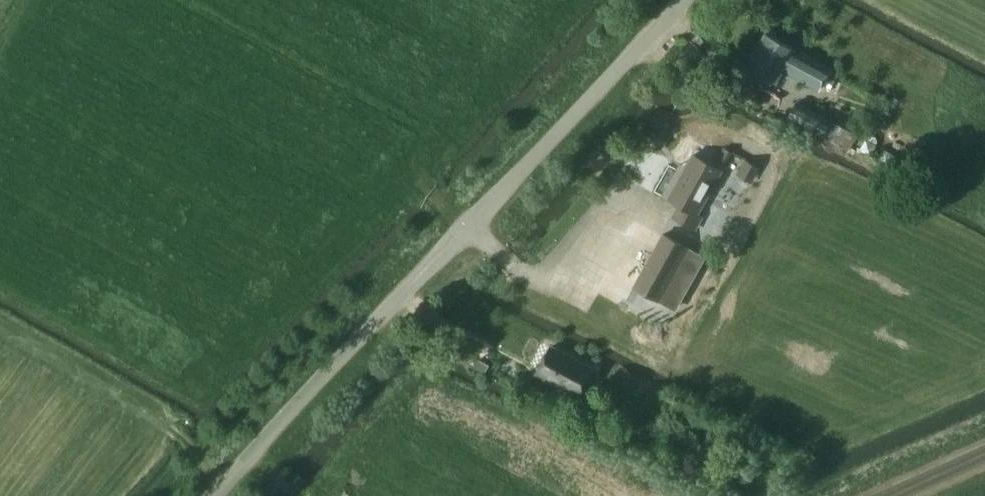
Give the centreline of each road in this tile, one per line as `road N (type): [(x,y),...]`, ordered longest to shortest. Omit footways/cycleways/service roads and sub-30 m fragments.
road 1 (unclassified): [(686,0),(308,383),(215,495)]

